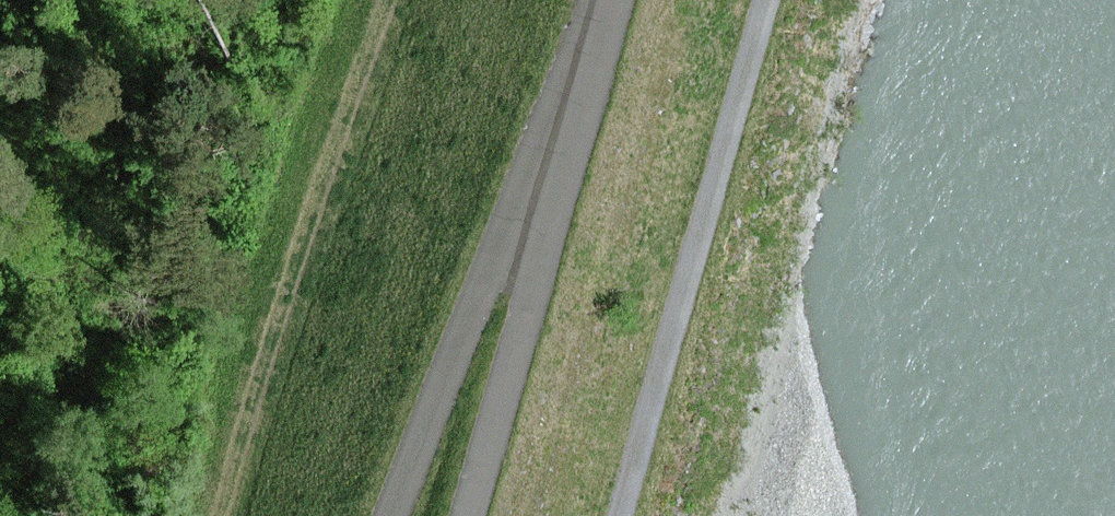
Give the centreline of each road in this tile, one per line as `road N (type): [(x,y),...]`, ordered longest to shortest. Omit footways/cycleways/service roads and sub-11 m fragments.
road 1 (track): [(391,515),(604,0)]
road 2 (track): [(617,0),(467,515)]
road 3 (track): [(623,515),(766,0)]

